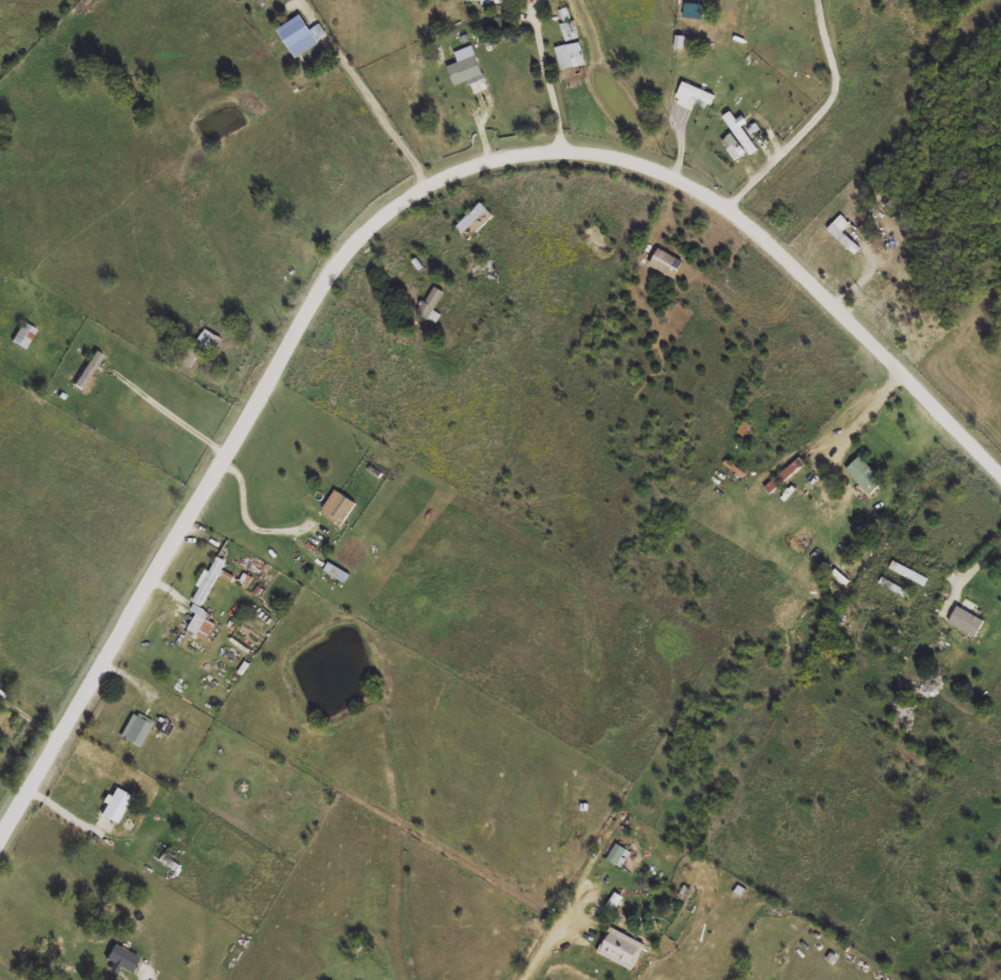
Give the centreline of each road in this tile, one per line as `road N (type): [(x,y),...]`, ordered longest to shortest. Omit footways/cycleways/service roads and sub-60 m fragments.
road 1 (residential): [(0,842),(242,433),(315,287),(349,243),(405,198),(464,167),(585,155),(649,169),(711,198),(866,333),(1000,468)]

